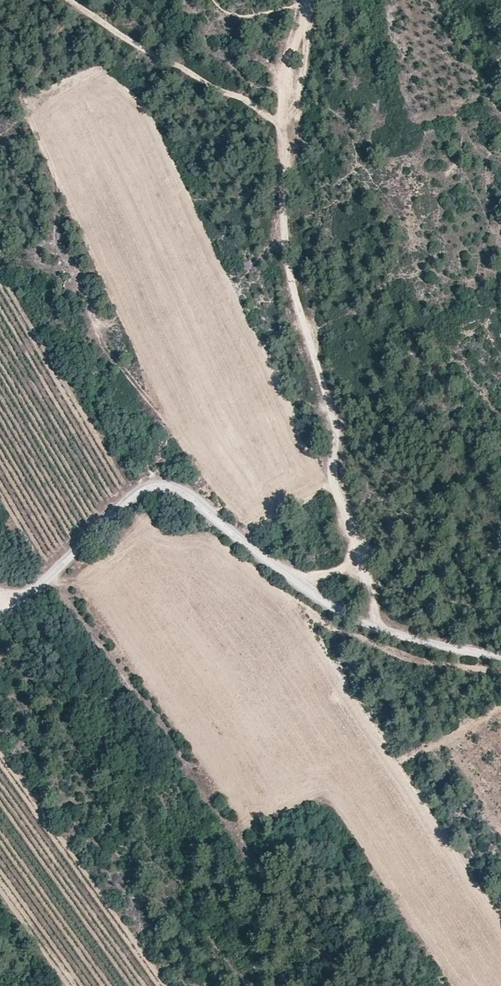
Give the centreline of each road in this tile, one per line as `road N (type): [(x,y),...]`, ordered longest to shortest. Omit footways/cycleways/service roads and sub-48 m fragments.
road 1 (unclassified): [(0,622),(144,488),(161,483),(369,627),(500,655)]
road 2 (track): [(290,134),(288,274),(331,422),(330,487),(355,542)]
road 3 (track): [(339,574),(500,612)]
road 4 (track): [(303,0),(287,73),(290,134)]

